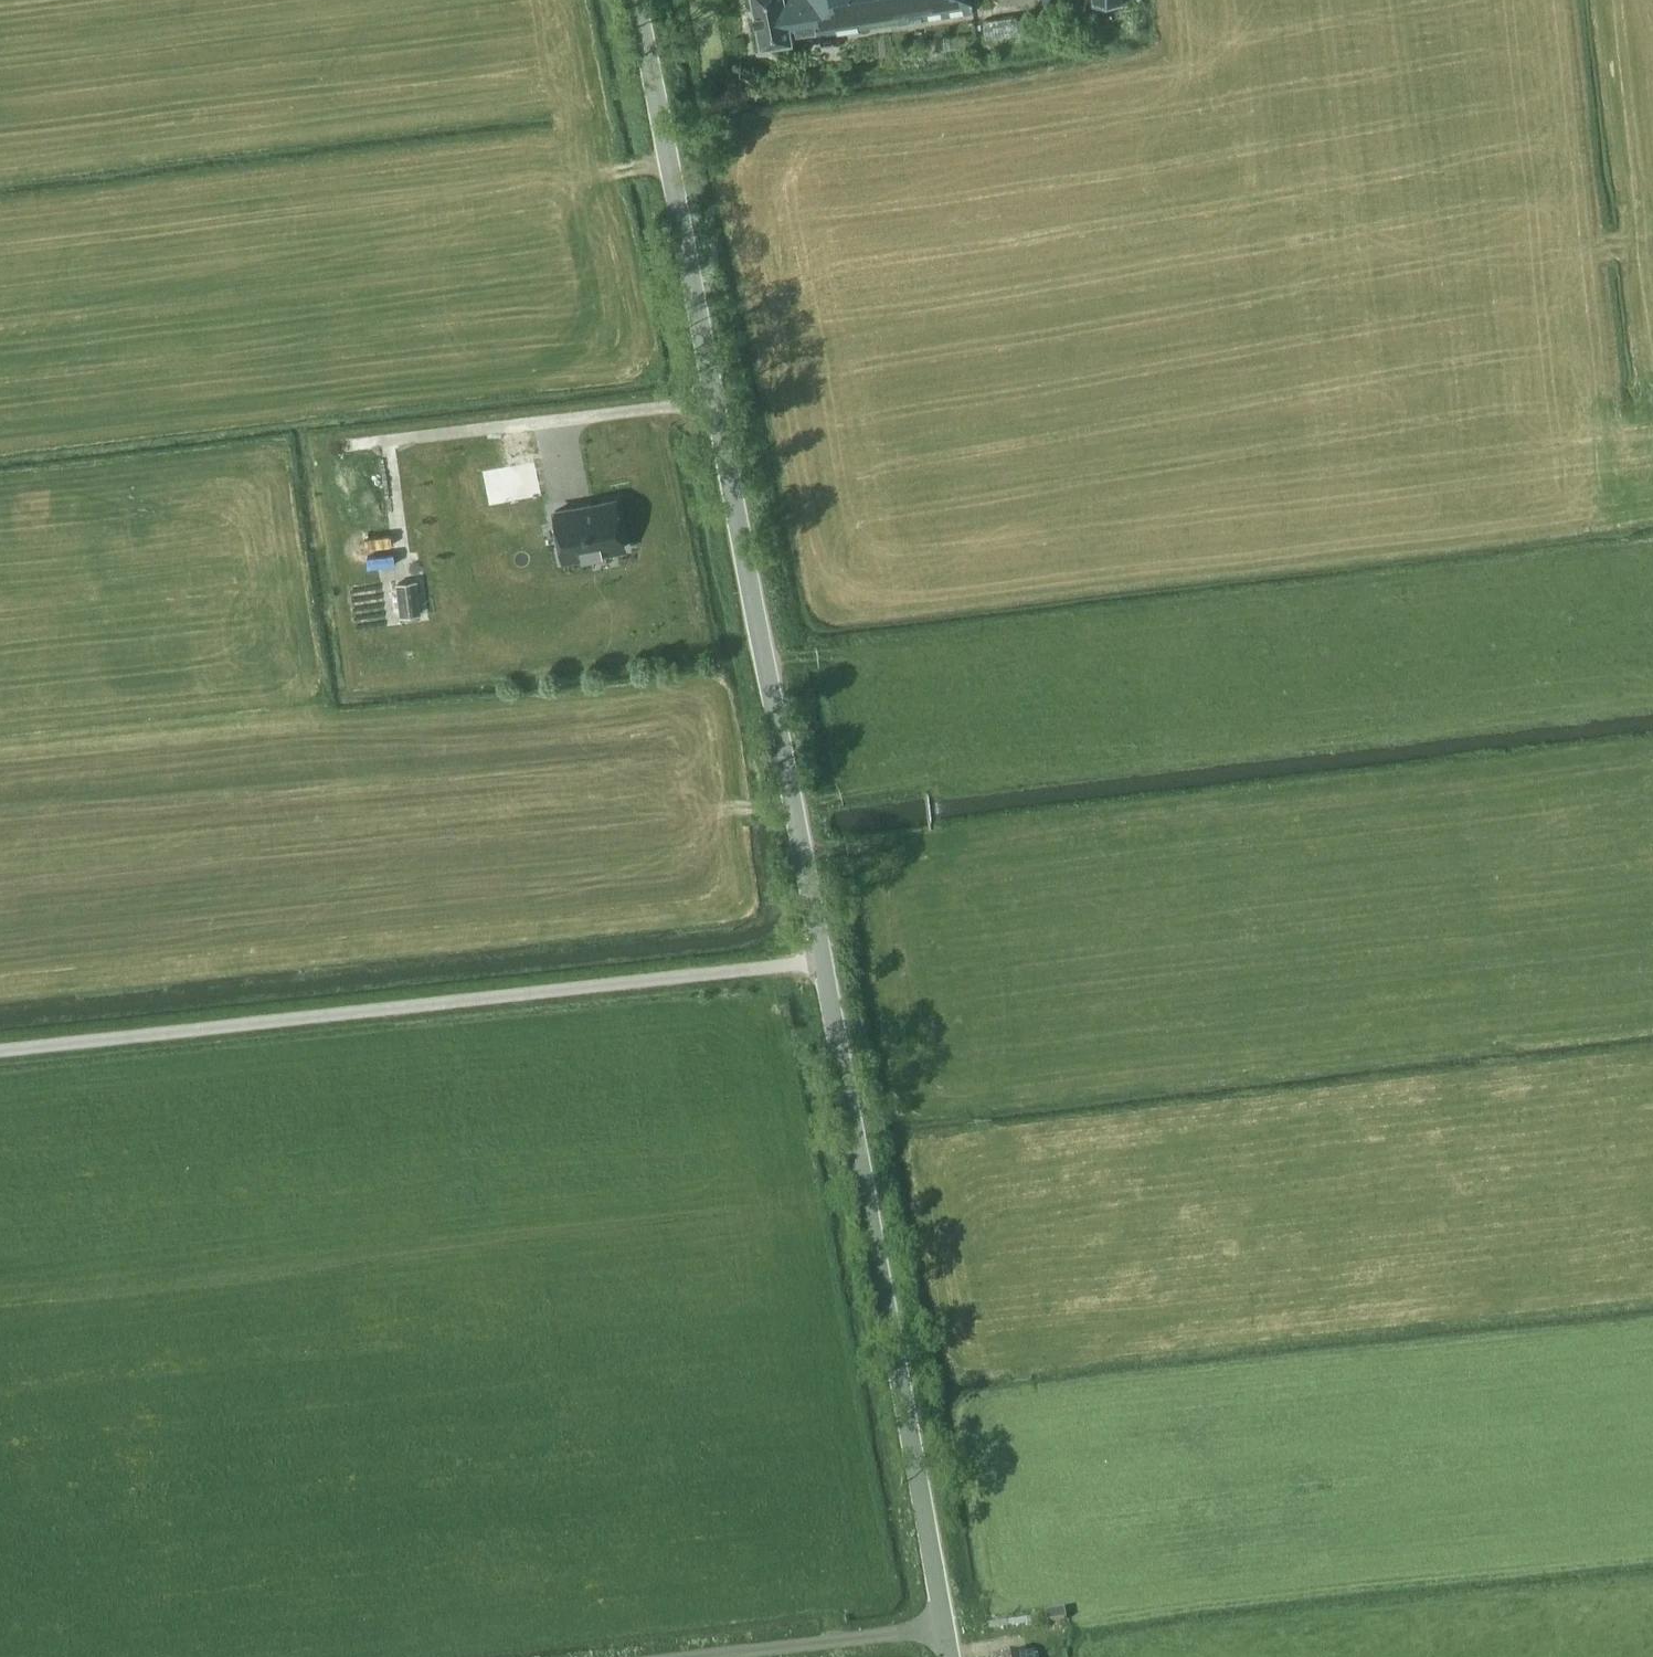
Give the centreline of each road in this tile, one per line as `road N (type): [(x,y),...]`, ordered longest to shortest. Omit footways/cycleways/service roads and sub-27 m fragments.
road 1 (unclassified): [(822,961),(635,0)]
road 2 (unclassified): [(0,1049),(822,961)]
road 3 (unclassified): [(953,1656),(822,961)]

